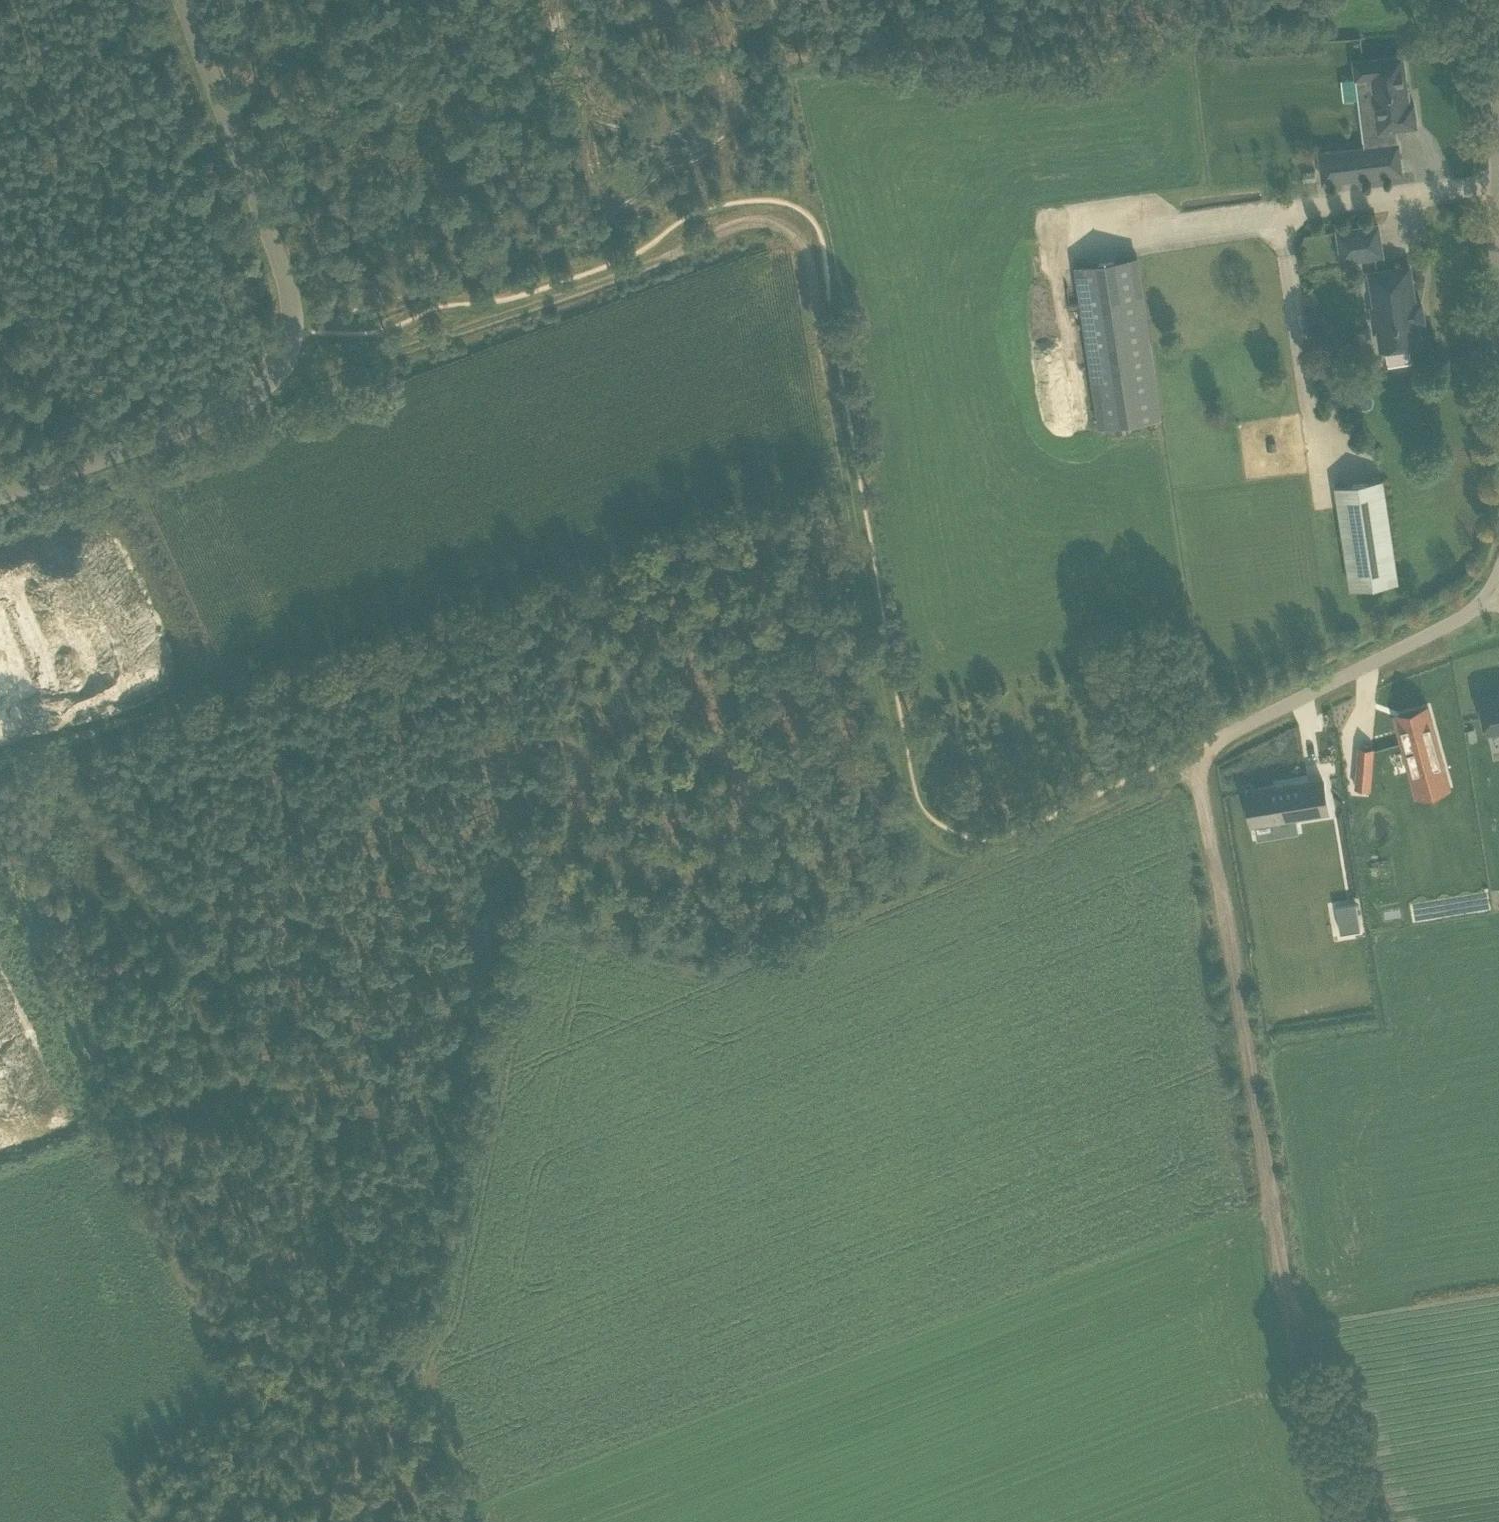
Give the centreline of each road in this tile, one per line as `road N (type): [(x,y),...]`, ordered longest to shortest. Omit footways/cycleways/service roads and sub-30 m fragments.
road 1 (track): [(1197,767),(1014,849),(958,851),(921,828),(902,796),(801,240),(786,228)]
road 2 (track): [(1218,740),(1197,767),(1199,787),(1287,1295),(1351,1521)]
road 3 (unclassified): [(0,495),(226,413),(277,374),(290,339),(288,283),(181,0)]
road 4 (track): [(786,228),(740,226),(608,282),(340,369),(277,374)]
road 5 (unclassified): [(1489,595),(1454,621),(1218,740)]
road 6 (unclassified): [(1498,316),(1498,69)]

